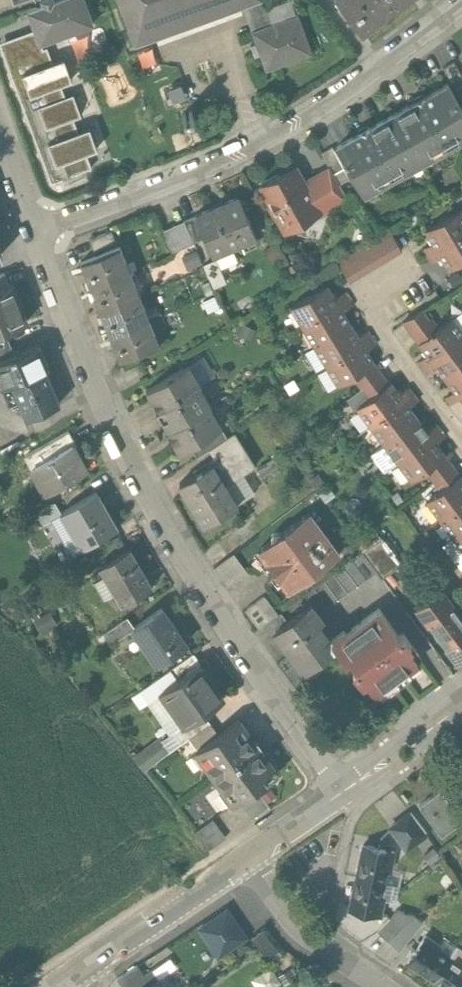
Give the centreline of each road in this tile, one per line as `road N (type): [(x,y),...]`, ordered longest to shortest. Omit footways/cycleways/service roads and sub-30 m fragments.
road 1 (residential): [(344,787),(220,619),(156,508),(103,405),(36,232)]
road 2 (residential): [(36,232),(229,156),(293,123),(461,1)]
road 3 (residential): [(417,269),(365,302),(461,441)]
road 4 (residential): [(69,979),(244,859)]
road 5 (residential): [(244,859),(292,928),(374,986)]
road 6 (residential): [(344,787),(461,702)]
road 7 (residential): [(244,859),(344,787)]

